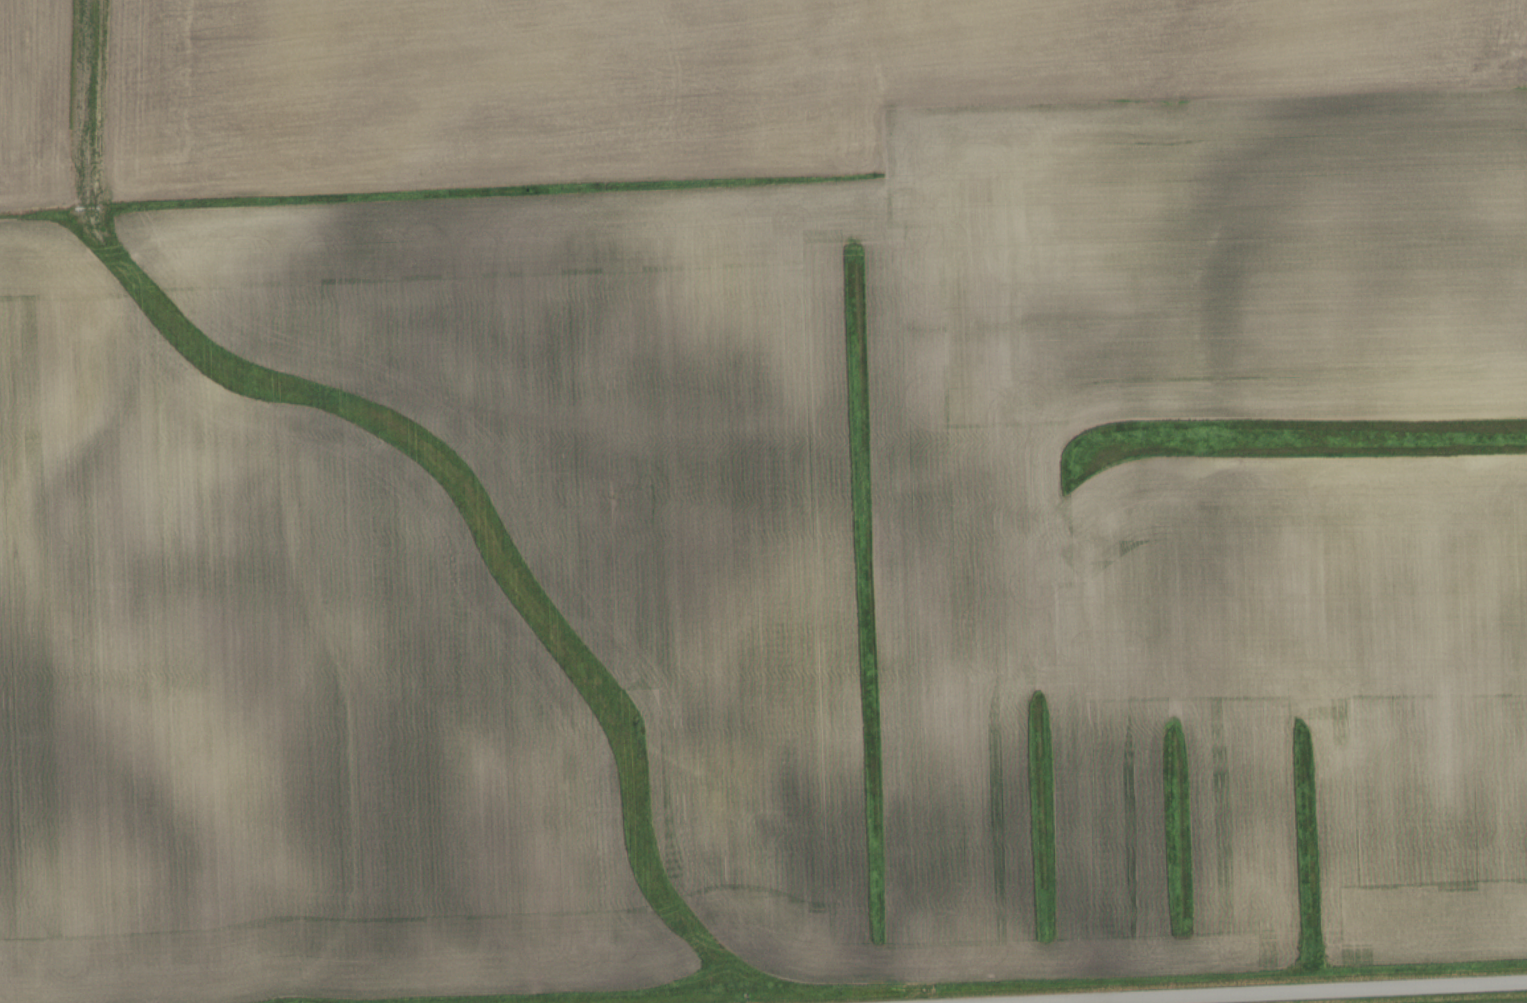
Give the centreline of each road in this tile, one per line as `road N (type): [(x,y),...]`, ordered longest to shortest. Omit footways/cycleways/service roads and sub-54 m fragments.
road 1 (residential): [(1007,1002),(1526,972)]

